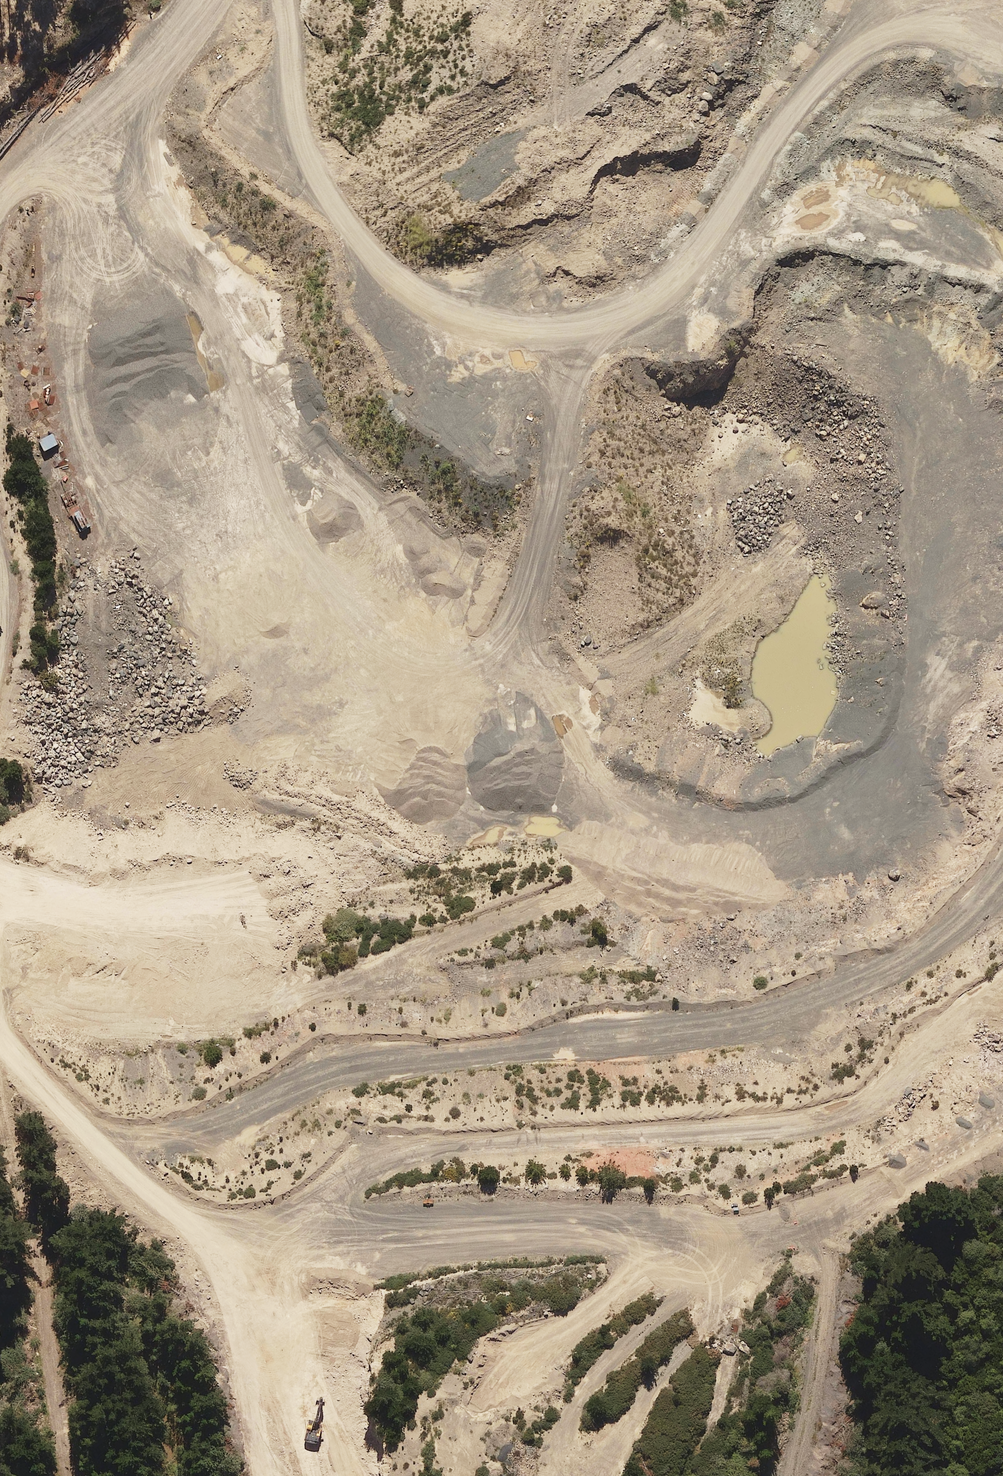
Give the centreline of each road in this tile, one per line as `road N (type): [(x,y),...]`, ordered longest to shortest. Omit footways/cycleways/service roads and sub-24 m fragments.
road 1 (track): [(1002,981),(858,1106),(720,1131),(442,1145),(374,1161),(267,1227),(203,1230),(145,1189),(0,1037)]
road 2 (track): [(156,69),(143,135),(152,197),(232,340),(280,498),(319,573),(370,627),(412,655),(460,661),(502,636),(531,577),(584,366),(631,312)]
road 3 (track): [(283,0),(295,106),(331,200),(401,278),(449,312),(507,327),(569,327),(631,312),(677,277),(795,109),(838,62),(894,31),(1002,8)]
road 4 (track): [(1002,867),(926,949),(860,984),(792,1007),(707,1025),(359,1067),(169,1135),(121,1136),(78,1124)]
road 5 (track): [(535,673),(590,762),(629,797),(678,818),(738,822),(800,812),(887,758),(905,726),(914,666),(917,476),(908,413),(890,373),(829,336)]
road 6 (track): [(267,1227),(422,1234),(625,1228),(704,1236),(763,1233),(879,1190)]
road 7 (track): [(564,897),(233,1025),(182,1031),(99,1025),(0,986)]
road 8 (track): [(10,191),(46,179),(71,191),(80,217),(70,368),(78,423),(107,481),(172,534)]
road 9 (track): [(67,1475),(42,1268),(0,1109)]
road 10 (track): [(502,636),(535,673),(585,686),(641,663),(715,609),(794,535)]
road 11 (track): [(763,1233),(594,1379),(573,1411),(563,1475)]
road 12 (track): [(128,780),(334,698),(412,655)]
road 13 (track): [(0,207),(156,69),(204,0)]
road 14 (track): [(617,955),(457,982),(342,982)]
road 15 (track): [(203,1230),(251,1271),(311,1475)]
road 16 (track): [(819,1217),(829,1290),(793,1475)]
road 17 (track): [(239,900),(149,908),(0,888)]
road 18 (track): [(524,1359),(629,1280),(666,1232)]
road 19 (track): [(591,1475),(683,1350)]

